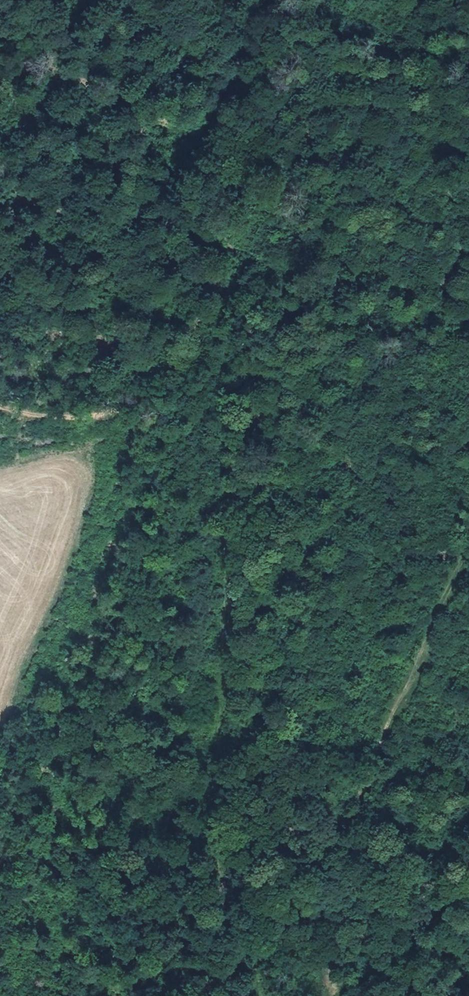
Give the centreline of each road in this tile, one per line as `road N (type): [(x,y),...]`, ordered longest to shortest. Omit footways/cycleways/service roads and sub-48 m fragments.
road 1 (track): [(212,256),(241,283),(239,320),(261,418),(262,738),(253,838),(278,923),(331,973)]
road 2 (track): [(468,536),(348,813),(331,973)]
road 3 (track): [(0,406),(85,417),(125,395),(179,346),(212,256)]

